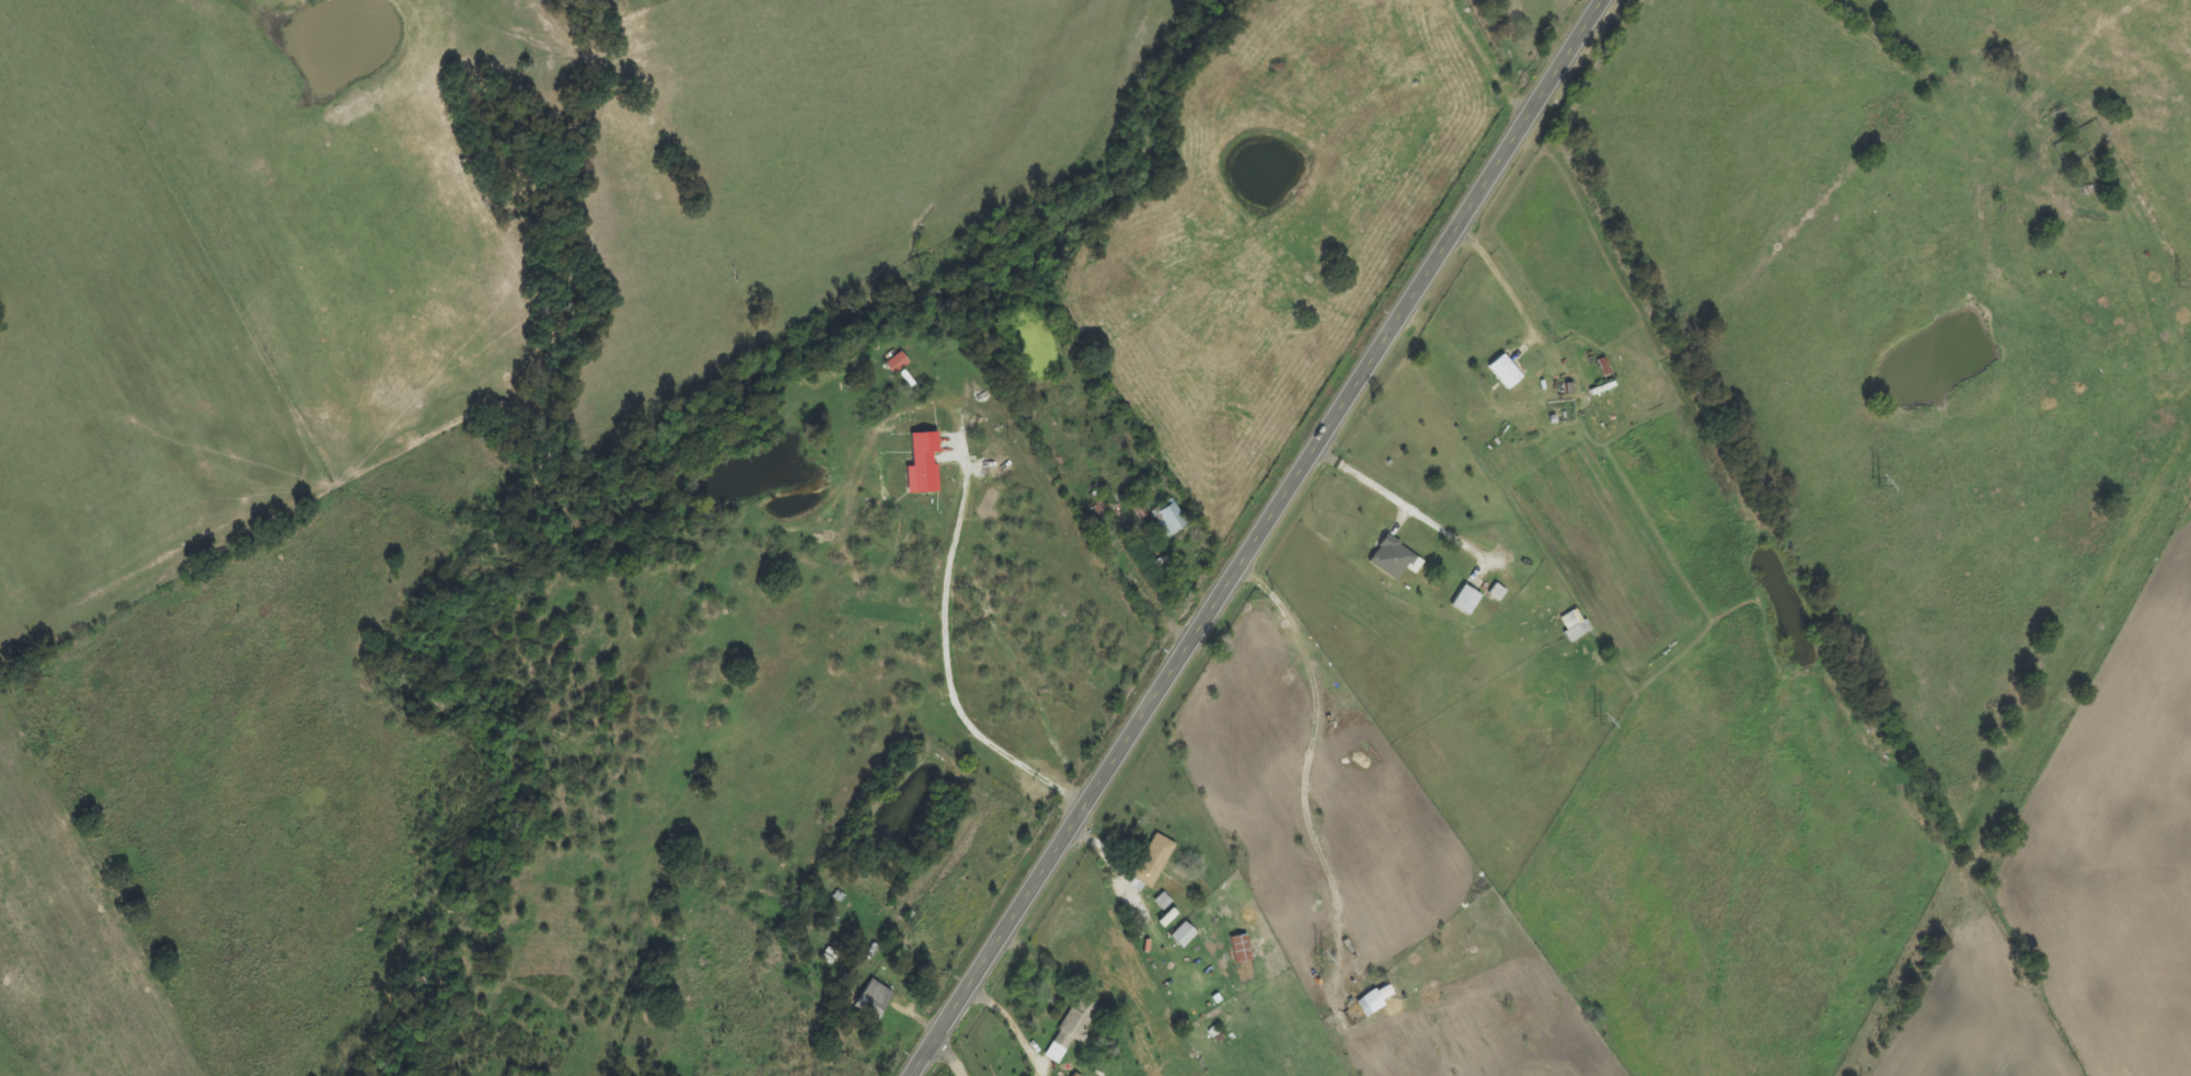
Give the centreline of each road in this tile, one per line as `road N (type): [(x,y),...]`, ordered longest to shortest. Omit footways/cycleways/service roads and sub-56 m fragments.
road 1 (secondary): [(912,1075),(1597,0)]

